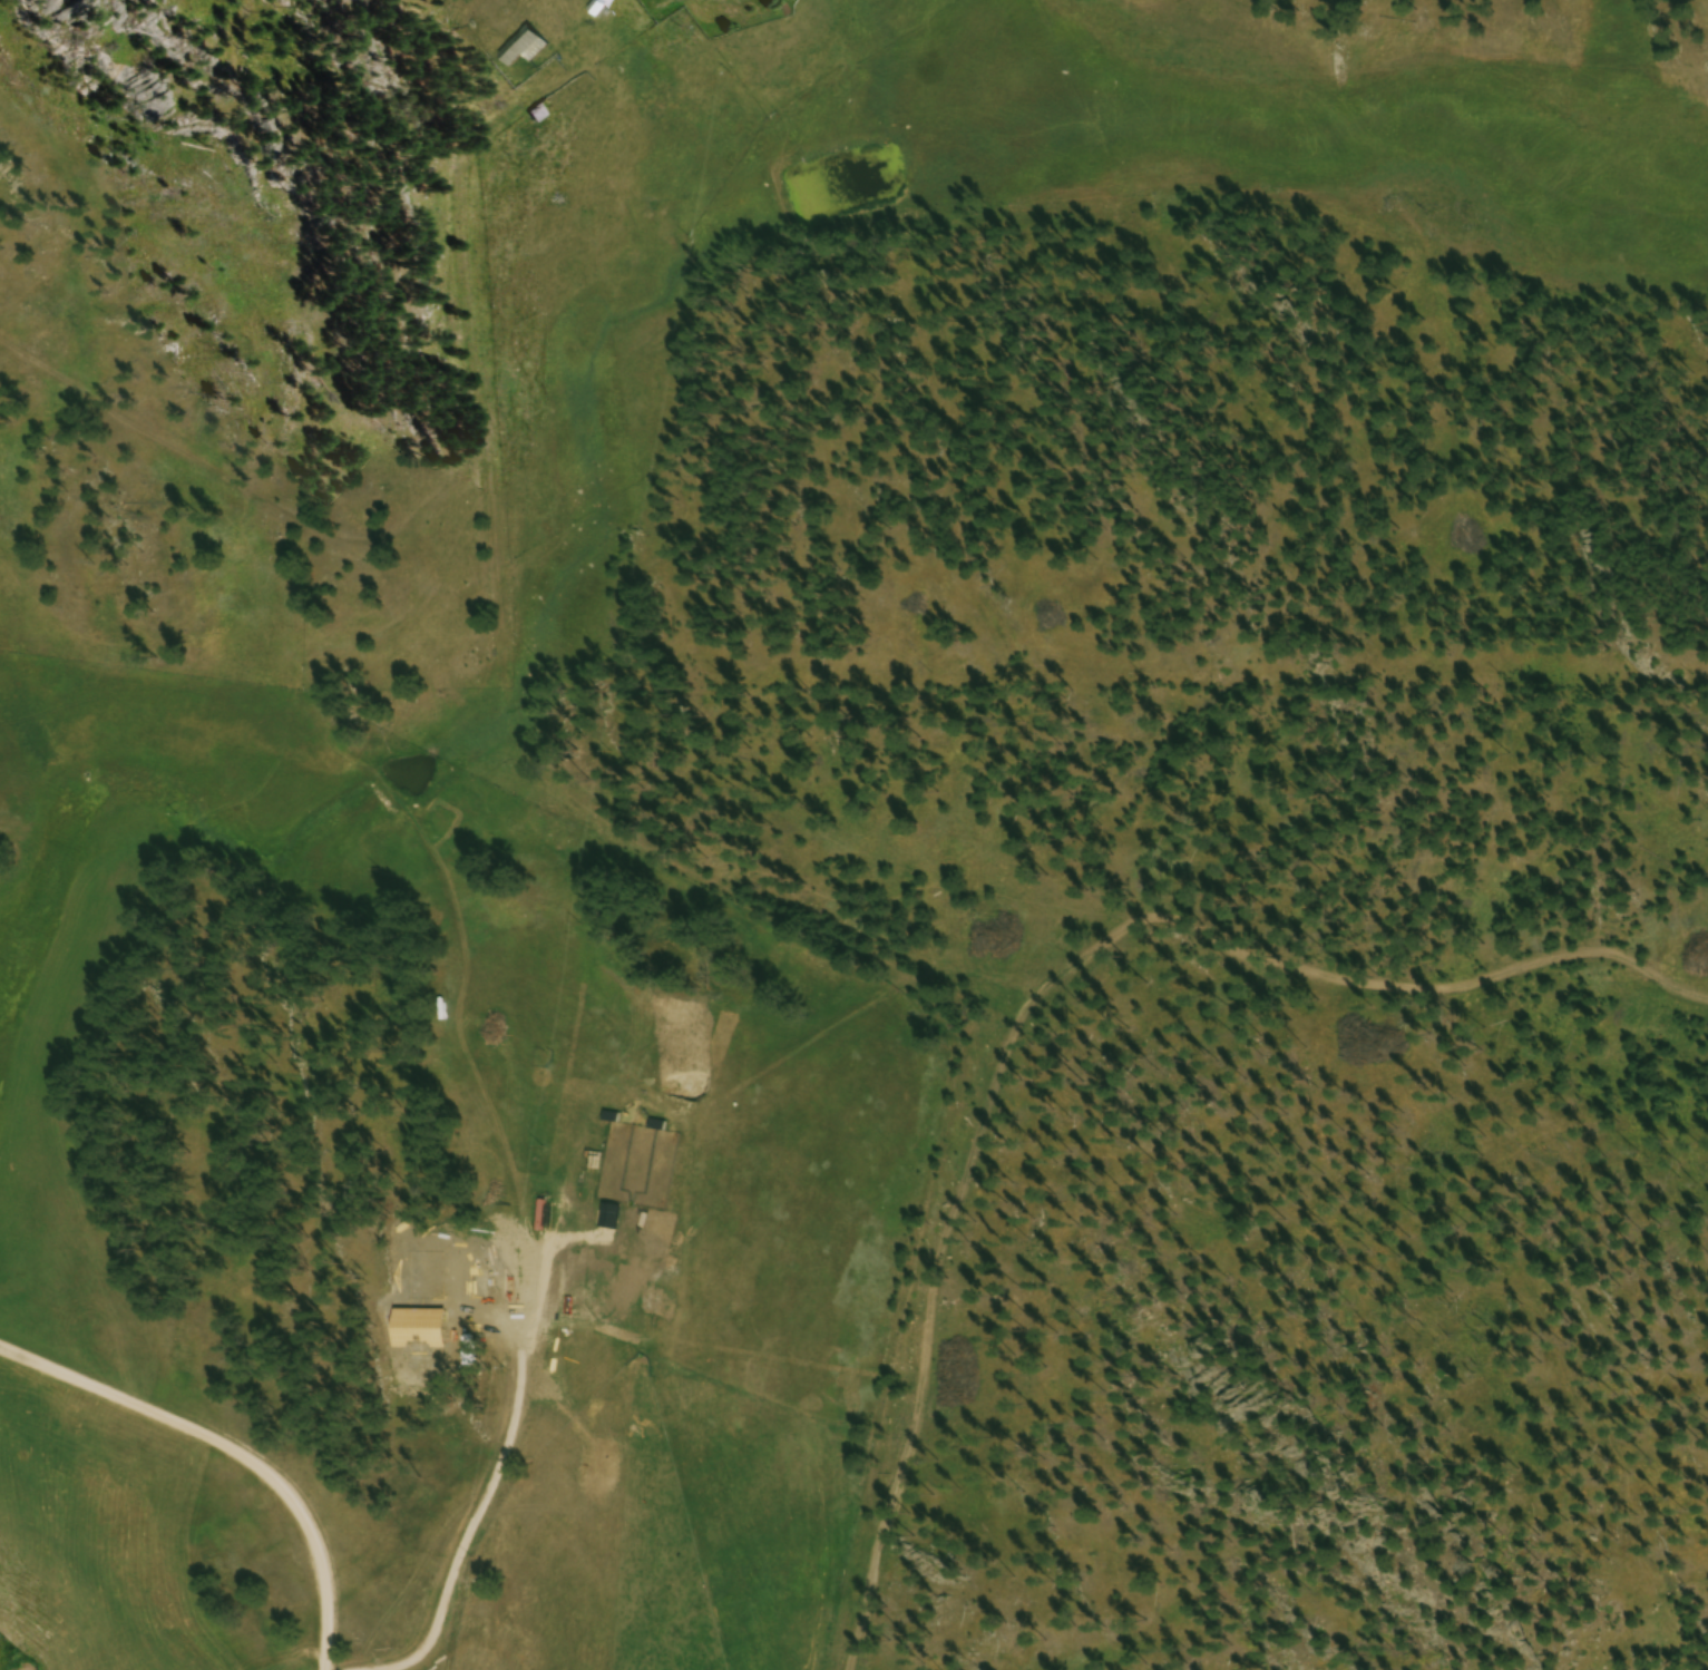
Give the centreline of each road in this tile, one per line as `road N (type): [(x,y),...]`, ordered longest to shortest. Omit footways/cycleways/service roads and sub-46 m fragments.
road 1 (track): [(842,1669),(918,1383),(933,1270),(1005,1057),(1066,963),(1130,918),(1163,915),(1329,976),(1438,984),(1540,957),(1604,950),(1707,995)]
road 2 (residential): [(320,1669),(323,1612),(299,1507),(227,1447),(0,1347)]

